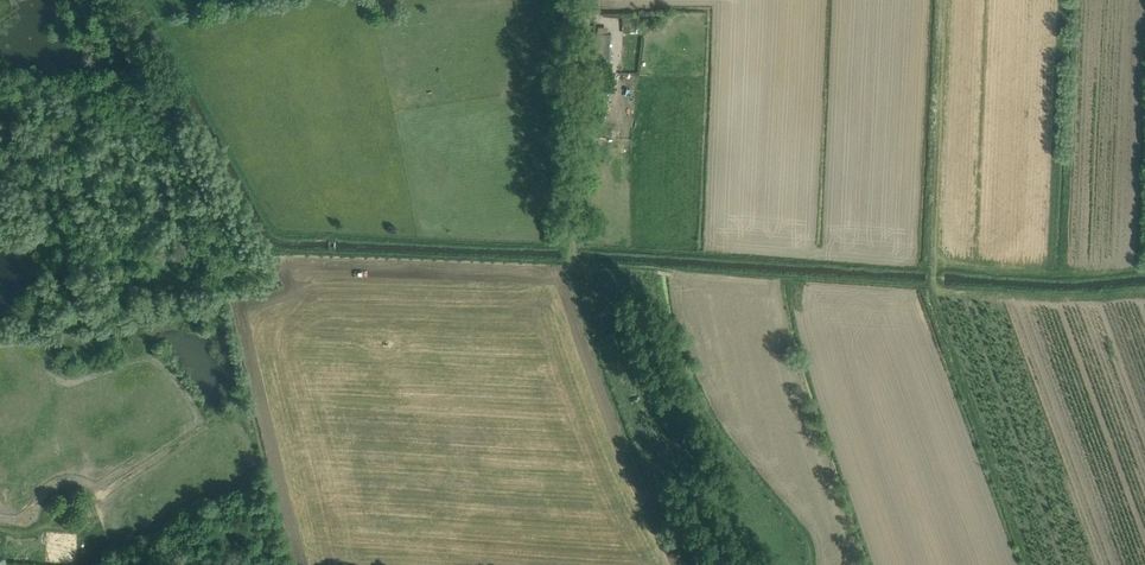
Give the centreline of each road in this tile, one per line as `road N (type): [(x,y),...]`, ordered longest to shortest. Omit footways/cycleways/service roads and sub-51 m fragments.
road 1 (track): [(587,16),(574,246)]

